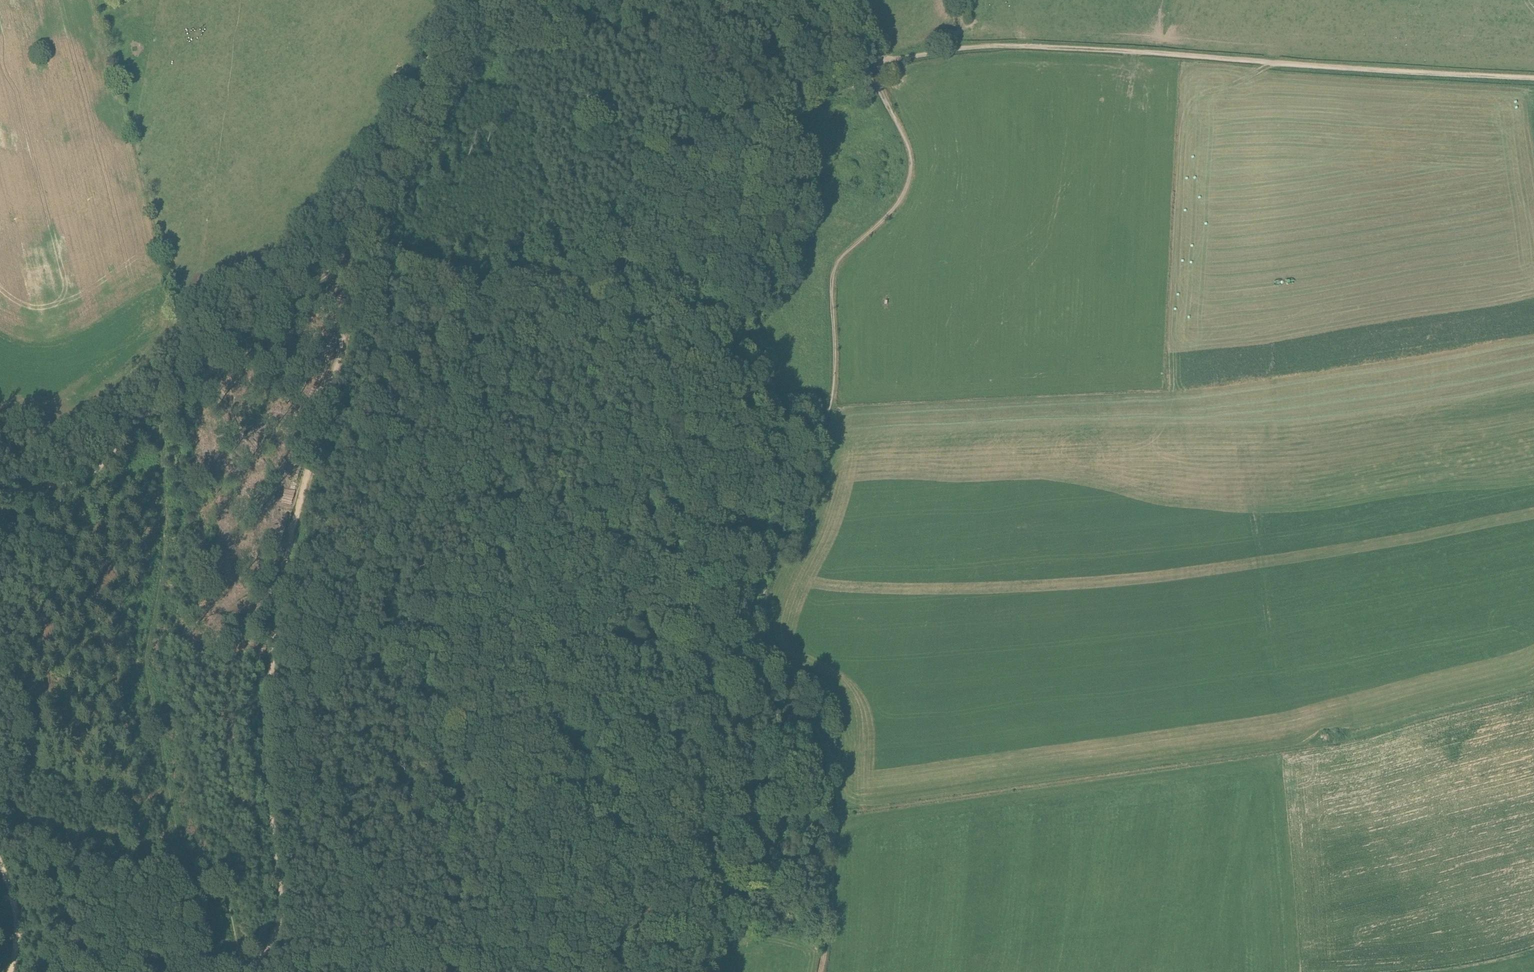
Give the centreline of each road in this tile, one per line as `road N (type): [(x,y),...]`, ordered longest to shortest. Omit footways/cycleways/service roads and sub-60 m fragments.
road 1 (track): [(878,59),(879,85),(906,144),(910,176),(895,205),(833,271),(831,397),(755,631),(763,655),(820,694),(835,728),(821,971)]
road 2 (track): [(244,971),(277,933),(281,910),(268,766),(275,628),(290,538),(351,311),(392,206)]
road 3 (track): [(1533,78),(1034,47),(878,59)]
road 4 (track): [(478,0),(476,47),(392,206)]
road 5 (track): [(1352,739),(1533,689)]

